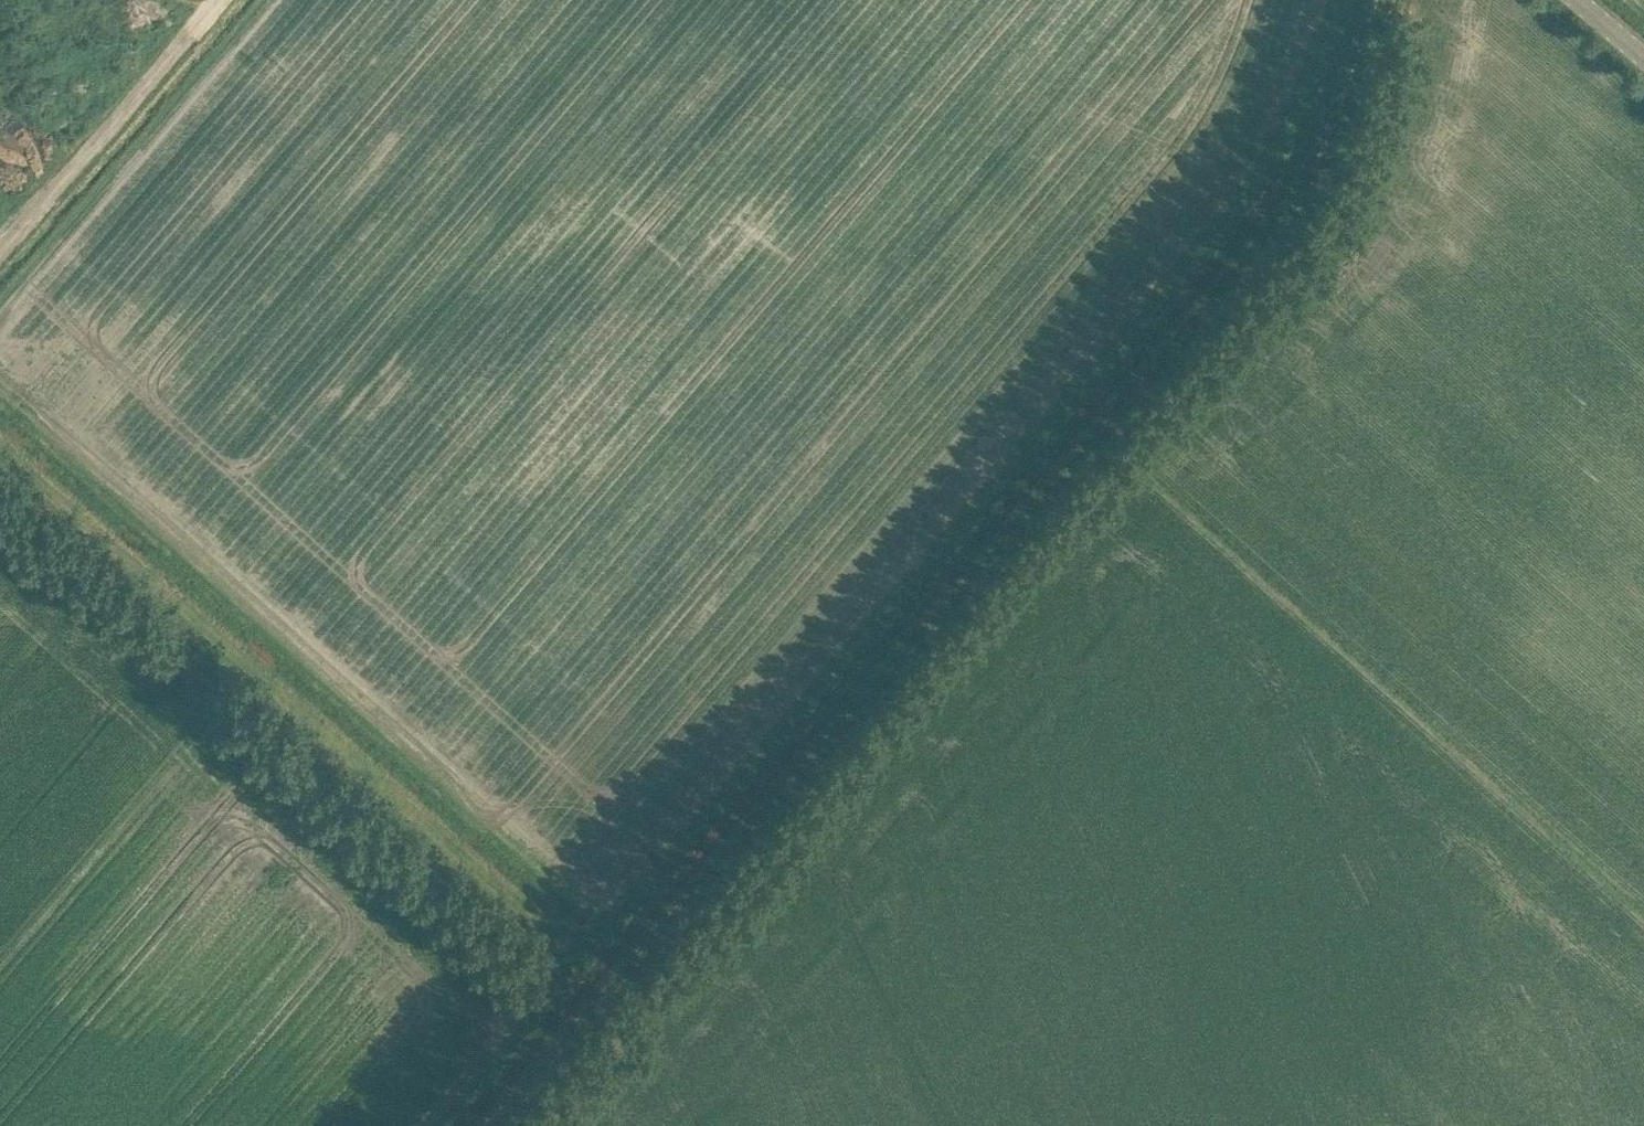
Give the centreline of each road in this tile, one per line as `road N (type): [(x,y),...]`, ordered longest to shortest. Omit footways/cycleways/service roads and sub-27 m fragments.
road 1 (track): [(0,261),(209,24)]

